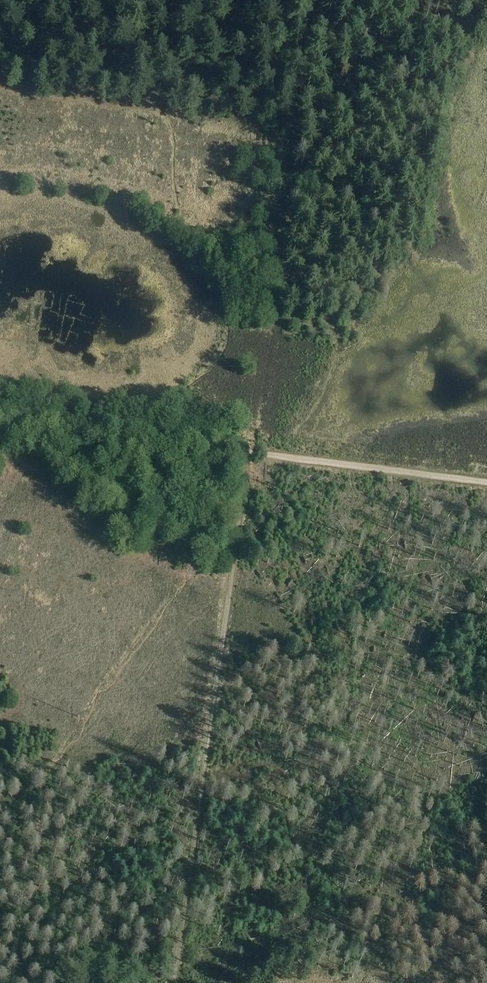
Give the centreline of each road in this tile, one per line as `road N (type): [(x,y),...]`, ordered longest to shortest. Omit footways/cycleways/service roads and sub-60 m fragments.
road 1 (track): [(179,982),(259,452)]
road 2 (track): [(160,436),(0,413)]
road 3 (track): [(397,469),(259,452)]

